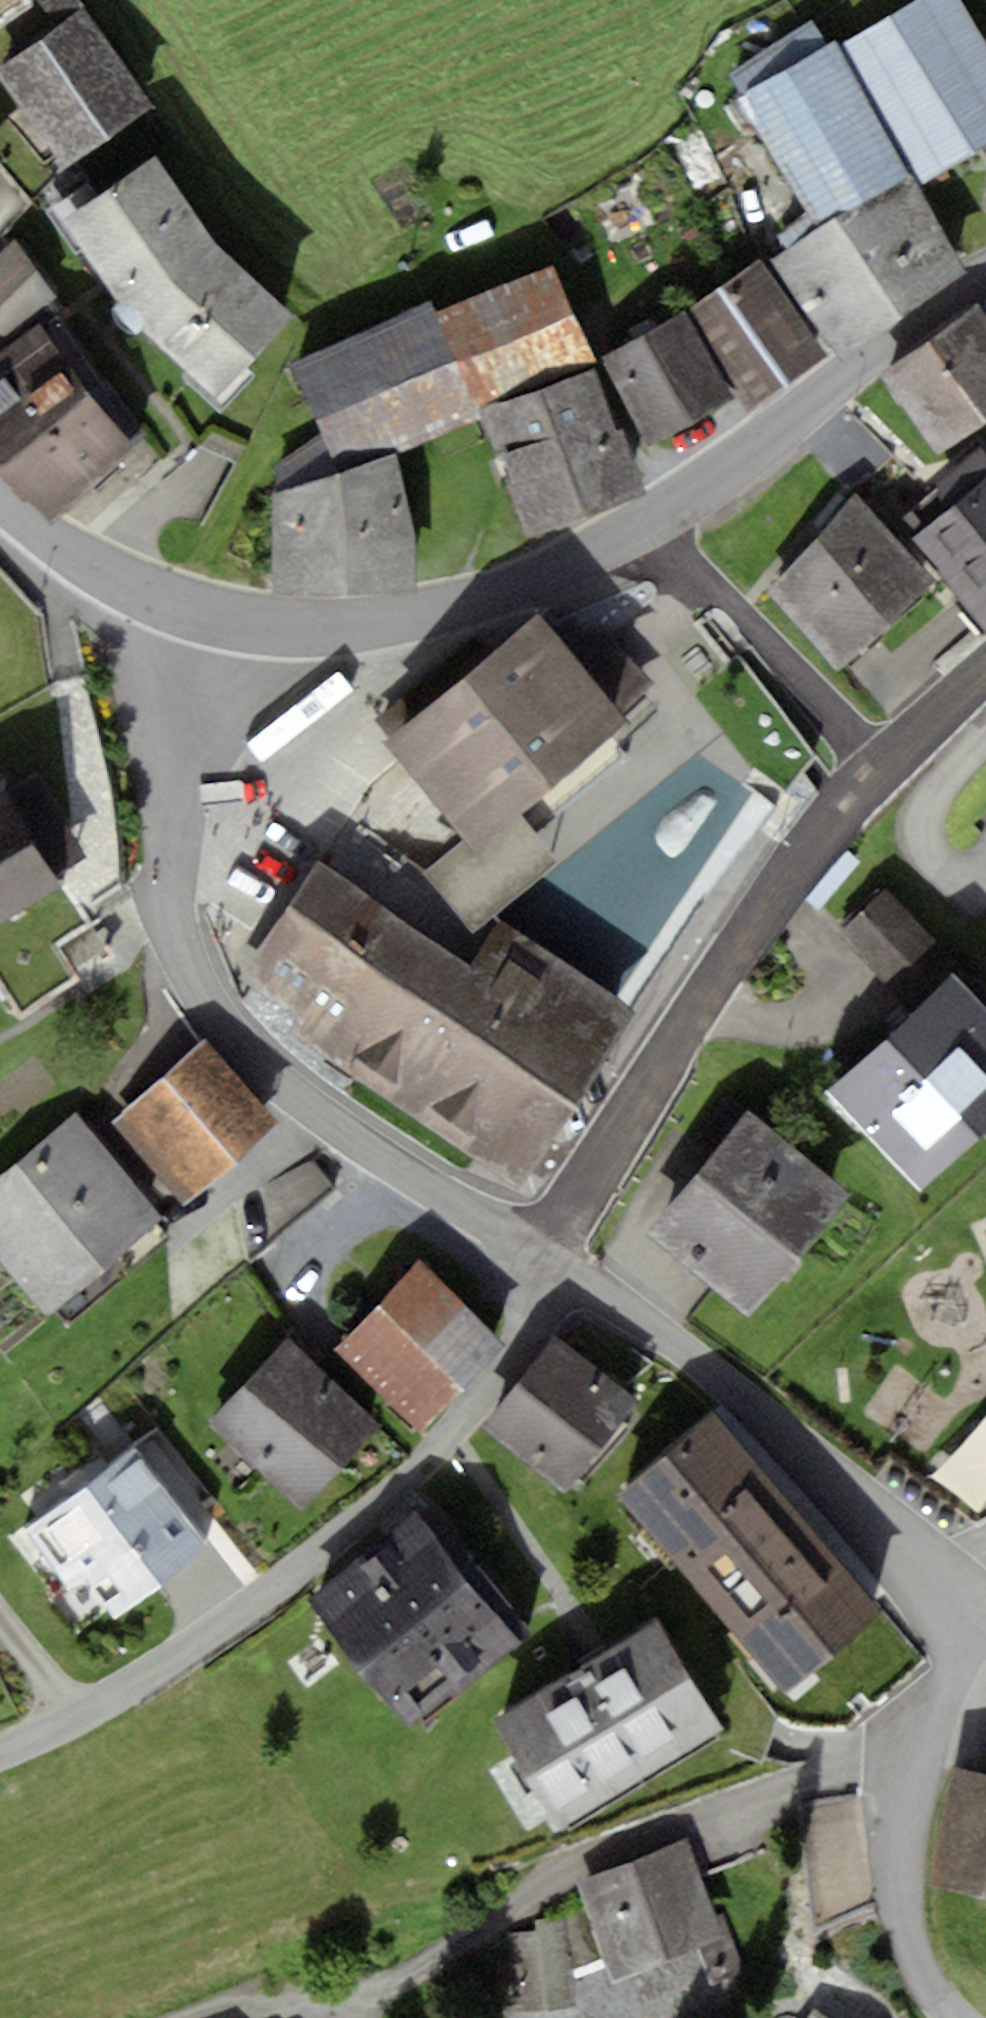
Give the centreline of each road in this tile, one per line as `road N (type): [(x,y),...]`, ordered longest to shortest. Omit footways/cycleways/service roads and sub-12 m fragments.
road 1 (tertiary): [(211,616),(349,626),(425,618),(543,575),(653,518),(985,285)]
road 2 (residential): [(211,616),(175,740),(166,810),(179,933),(203,987),(233,1033),(300,1094),(553,1271)]
road 3 (residential): [(985,681),(883,767),(776,889),(553,1271)]
road 4 (residential): [(79,1714),(313,1559),(398,1483),(499,1368),(553,1271)]
road 5 (residential): [(553,1271),(705,1374),(843,1484),(958,1595)]
road 6 (residential): [(958,1595),(916,1763),(905,1905),(928,1983),(957,2017)]
road 7 (tertiary): [(0,497),(135,588),(211,616)]
road 8 (residential): [(79,1714),(0,1616)]

